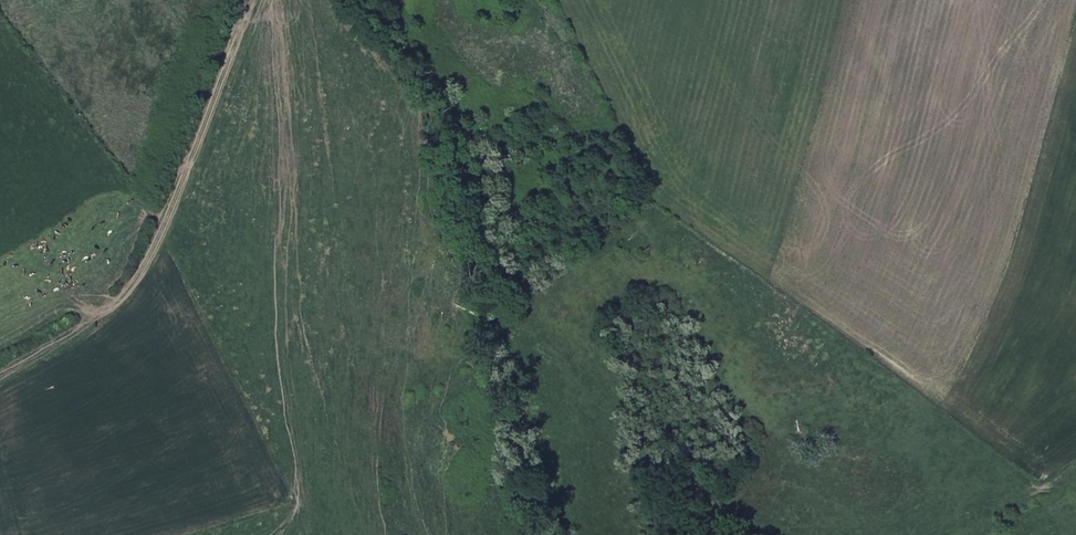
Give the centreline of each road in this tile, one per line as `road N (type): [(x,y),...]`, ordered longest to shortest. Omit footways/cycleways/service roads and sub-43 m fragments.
road 1 (track): [(89,314),(118,301),(134,281),(169,211),(246,0)]

